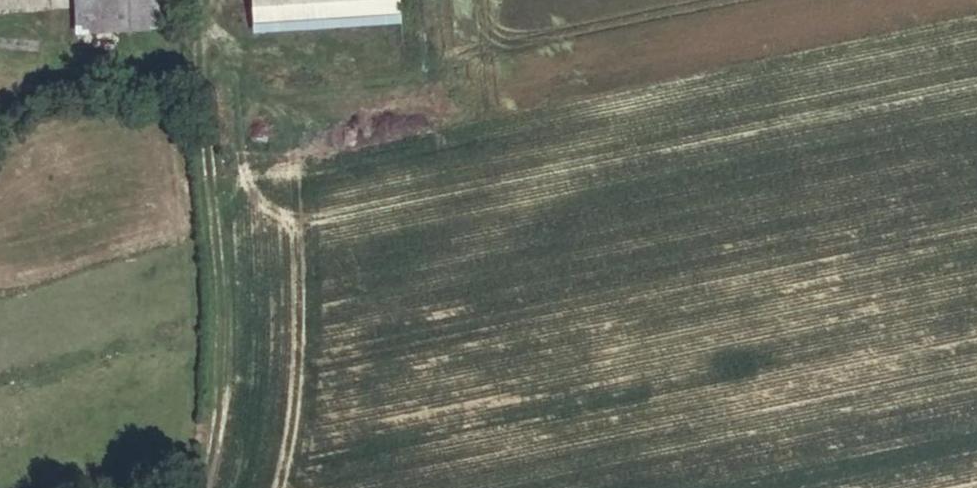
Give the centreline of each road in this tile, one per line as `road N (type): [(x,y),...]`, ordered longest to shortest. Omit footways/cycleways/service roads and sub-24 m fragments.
road 1 (track): [(197,0),(220,368),(210,460),(198,487)]

